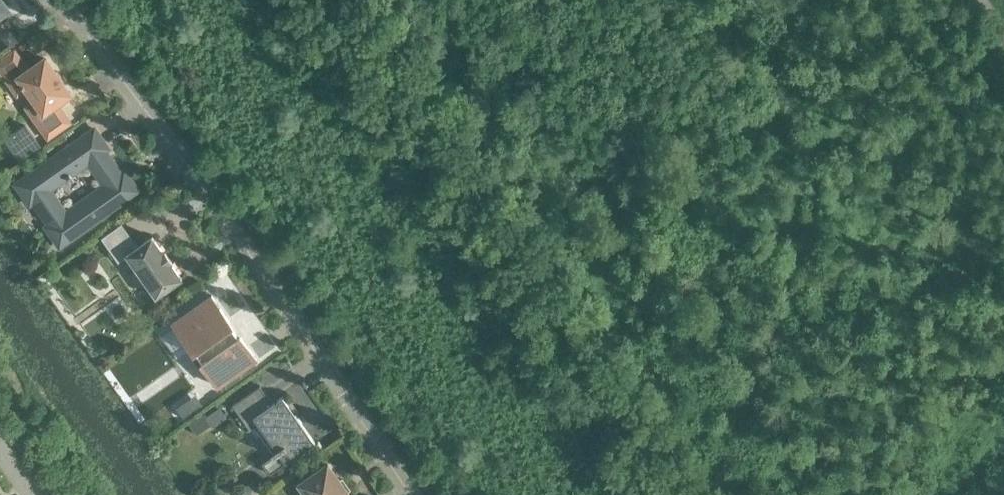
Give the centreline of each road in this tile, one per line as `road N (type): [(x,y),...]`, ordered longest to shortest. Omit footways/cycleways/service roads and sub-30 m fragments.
road 1 (residential): [(59,0),(226,217),(409,494)]

